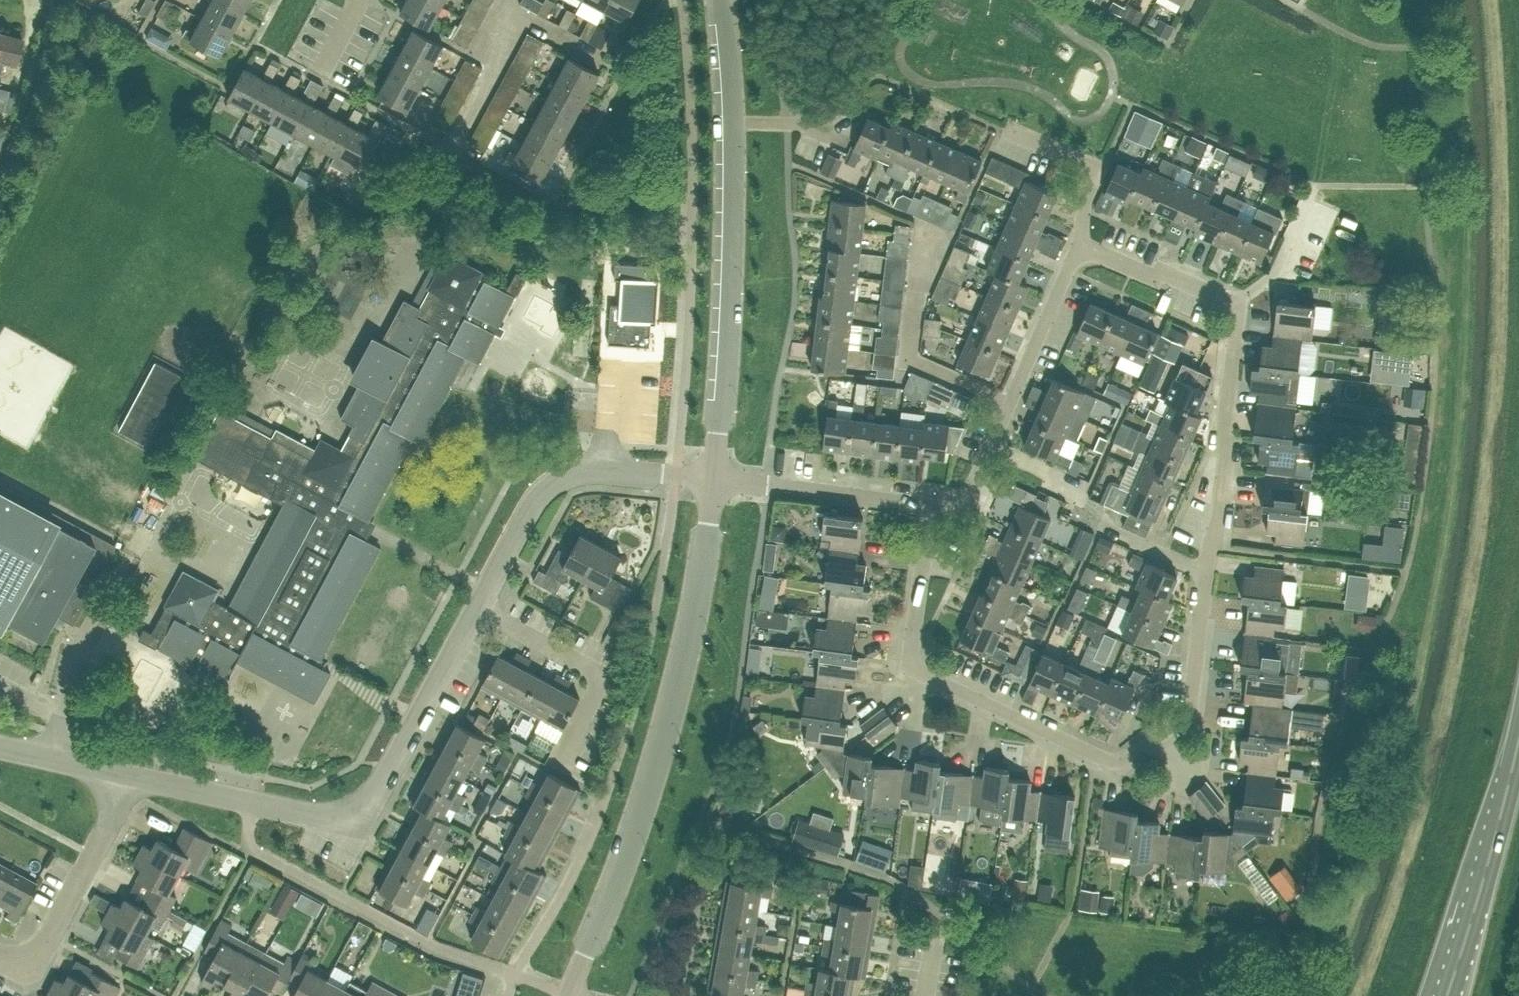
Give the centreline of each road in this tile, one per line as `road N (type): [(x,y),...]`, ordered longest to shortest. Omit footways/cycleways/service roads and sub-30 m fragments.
road 1 (residential): [(1080,245),(1238,305),(1195,698),(1188,717),(1153,744)]
road 2 (unclassified): [(568,995),(652,777),(717,481)]
road 3 (unclassified): [(717,481),(729,110),(719,0)]
road 4 (unclassified): [(478,608),(385,775),(352,809),(290,809),(119,775)]
road 5 (residential): [(1153,744),(1115,766),(1093,760),(929,680),(910,663),(928,505)]
road 6 (unclassified): [(717,481),(608,471),(557,480),(533,499),(478,608)]
road 7 (primary): [(1445,995),(1518,726)]
road 8 (residential): [(556,767),(604,679),(478,608)]
road 9 (residential): [(0,959),(10,964),(38,954),(92,854),(119,775)]
road 10 (residential): [(1009,405),(908,355),(924,239)]
road 11 (residential): [(928,505),(717,481)]
road 12 (residential): [(1009,405),(1080,245)]
road 13 (residential): [(449,149),(486,87),(507,0)]
road 14 (residential): [(1080,245),(1087,193),(991,151)]
road 15 (residential): [(928,505),(964,503),(1009,405)]
road 16 (unclassified): [(119,775),(0,746)]

